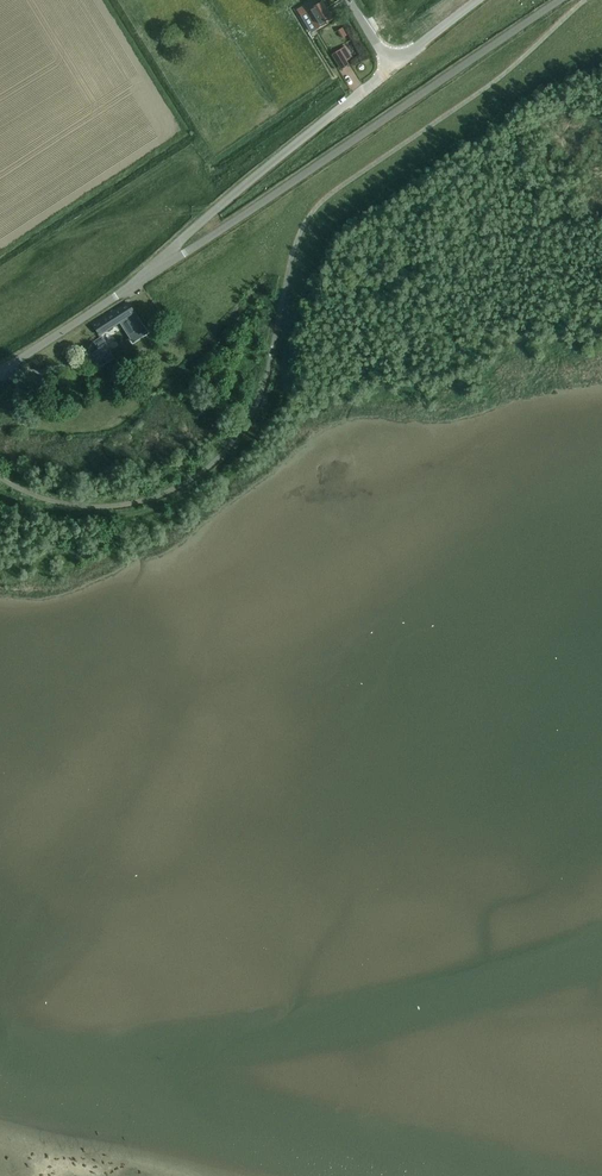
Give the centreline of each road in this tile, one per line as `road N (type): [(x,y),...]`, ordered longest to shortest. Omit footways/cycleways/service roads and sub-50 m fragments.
road 1 (unclassified): [(172,252),(559,0)]
road 2 (unclassified): [(172,252),(389,66)]
road 3 (unclassified): [(0,368),(172,252)]

